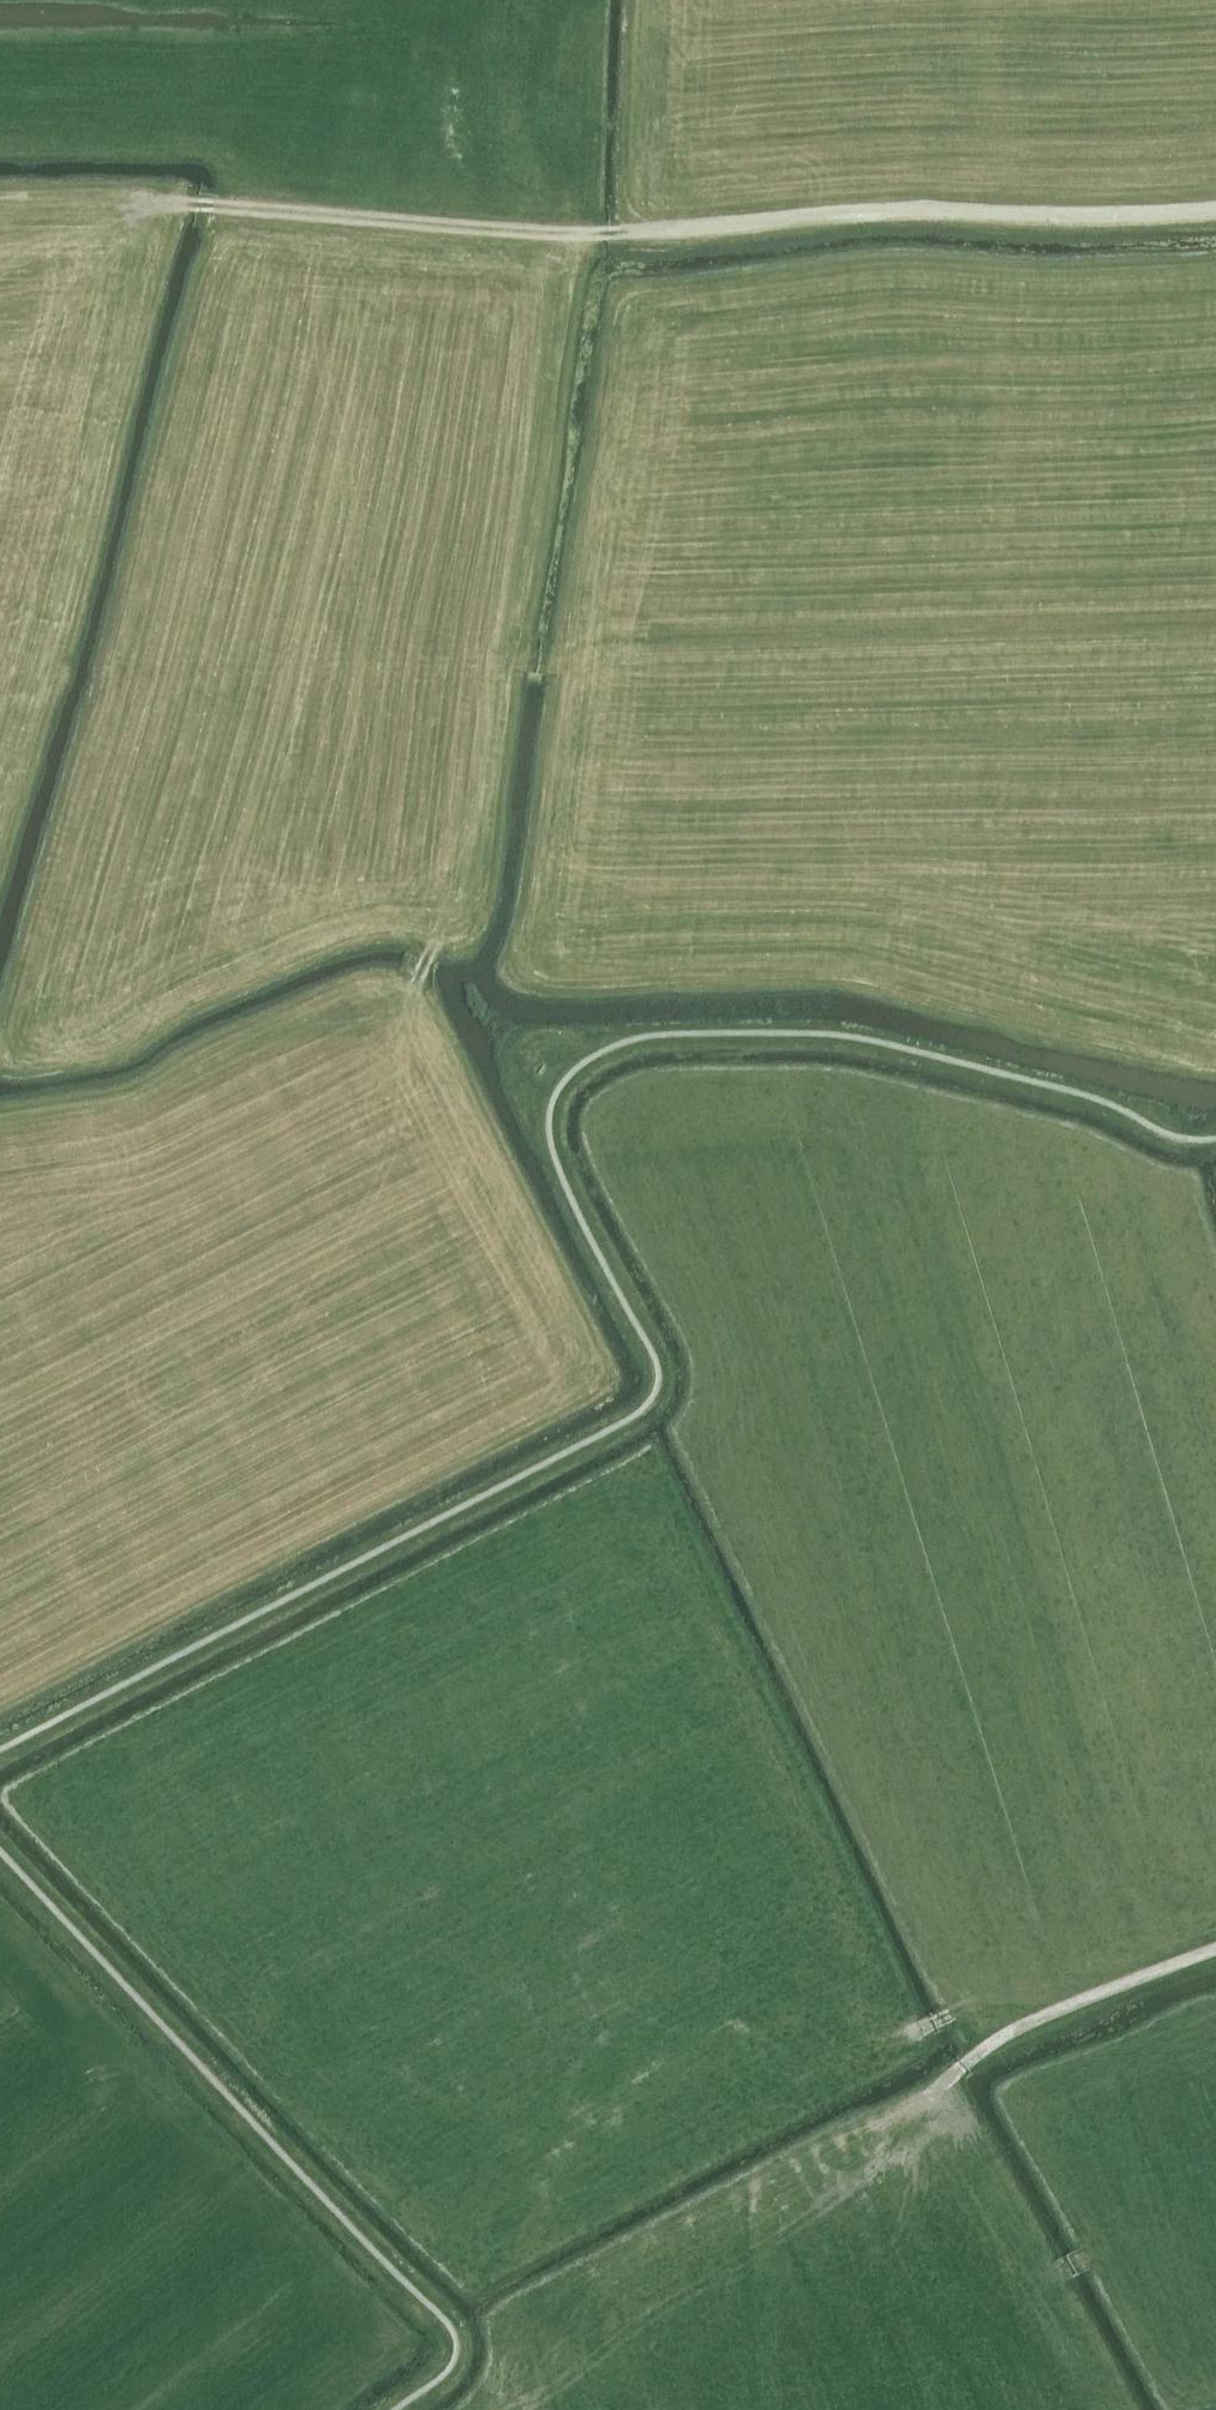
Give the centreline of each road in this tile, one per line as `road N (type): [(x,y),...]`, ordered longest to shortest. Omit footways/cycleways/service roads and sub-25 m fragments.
road 1 (track): [(170,204),(555,234),(891,213),(1089,219),(1215,211)]
road 2 (track): [(1215,1950),(1018,2028),(935,2093)]

